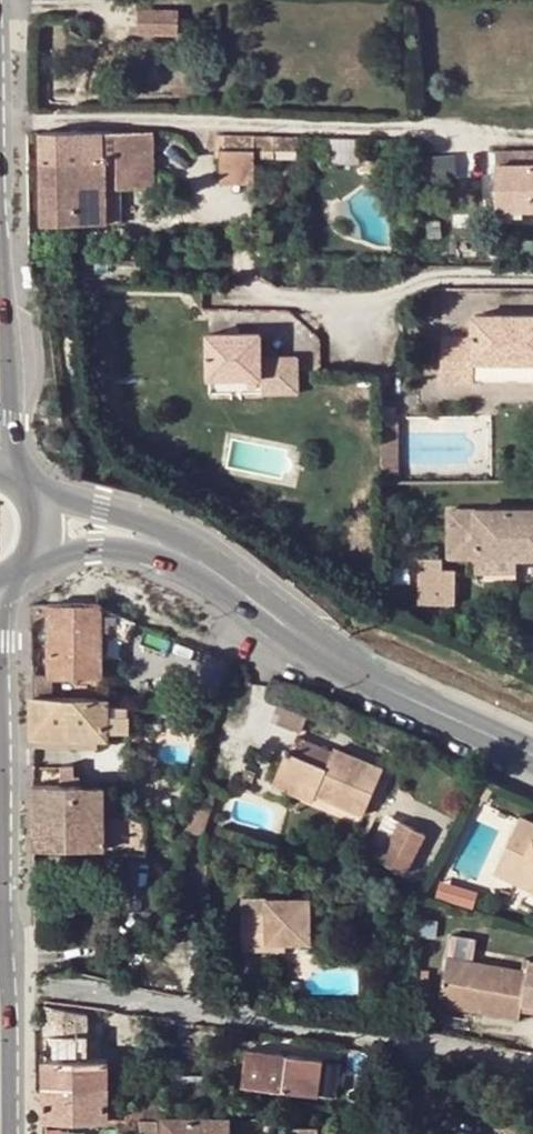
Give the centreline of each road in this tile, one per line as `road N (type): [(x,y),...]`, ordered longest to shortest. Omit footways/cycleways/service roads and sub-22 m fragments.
road 1 (residential): [(35,989),(532,1073)]
road 2 (tertiary): [(532,755),(392,689),(213,567)]
road 3 (secondary): [(19,479),(0,209)]
road 4 (secondary): [(0,843),(4,588)]
road 5 (tertiary): [(213,567),(169,528),(36,497)]
road 6 (tertiary): [(29,570),(66,555),(151,552),(213,567)]

